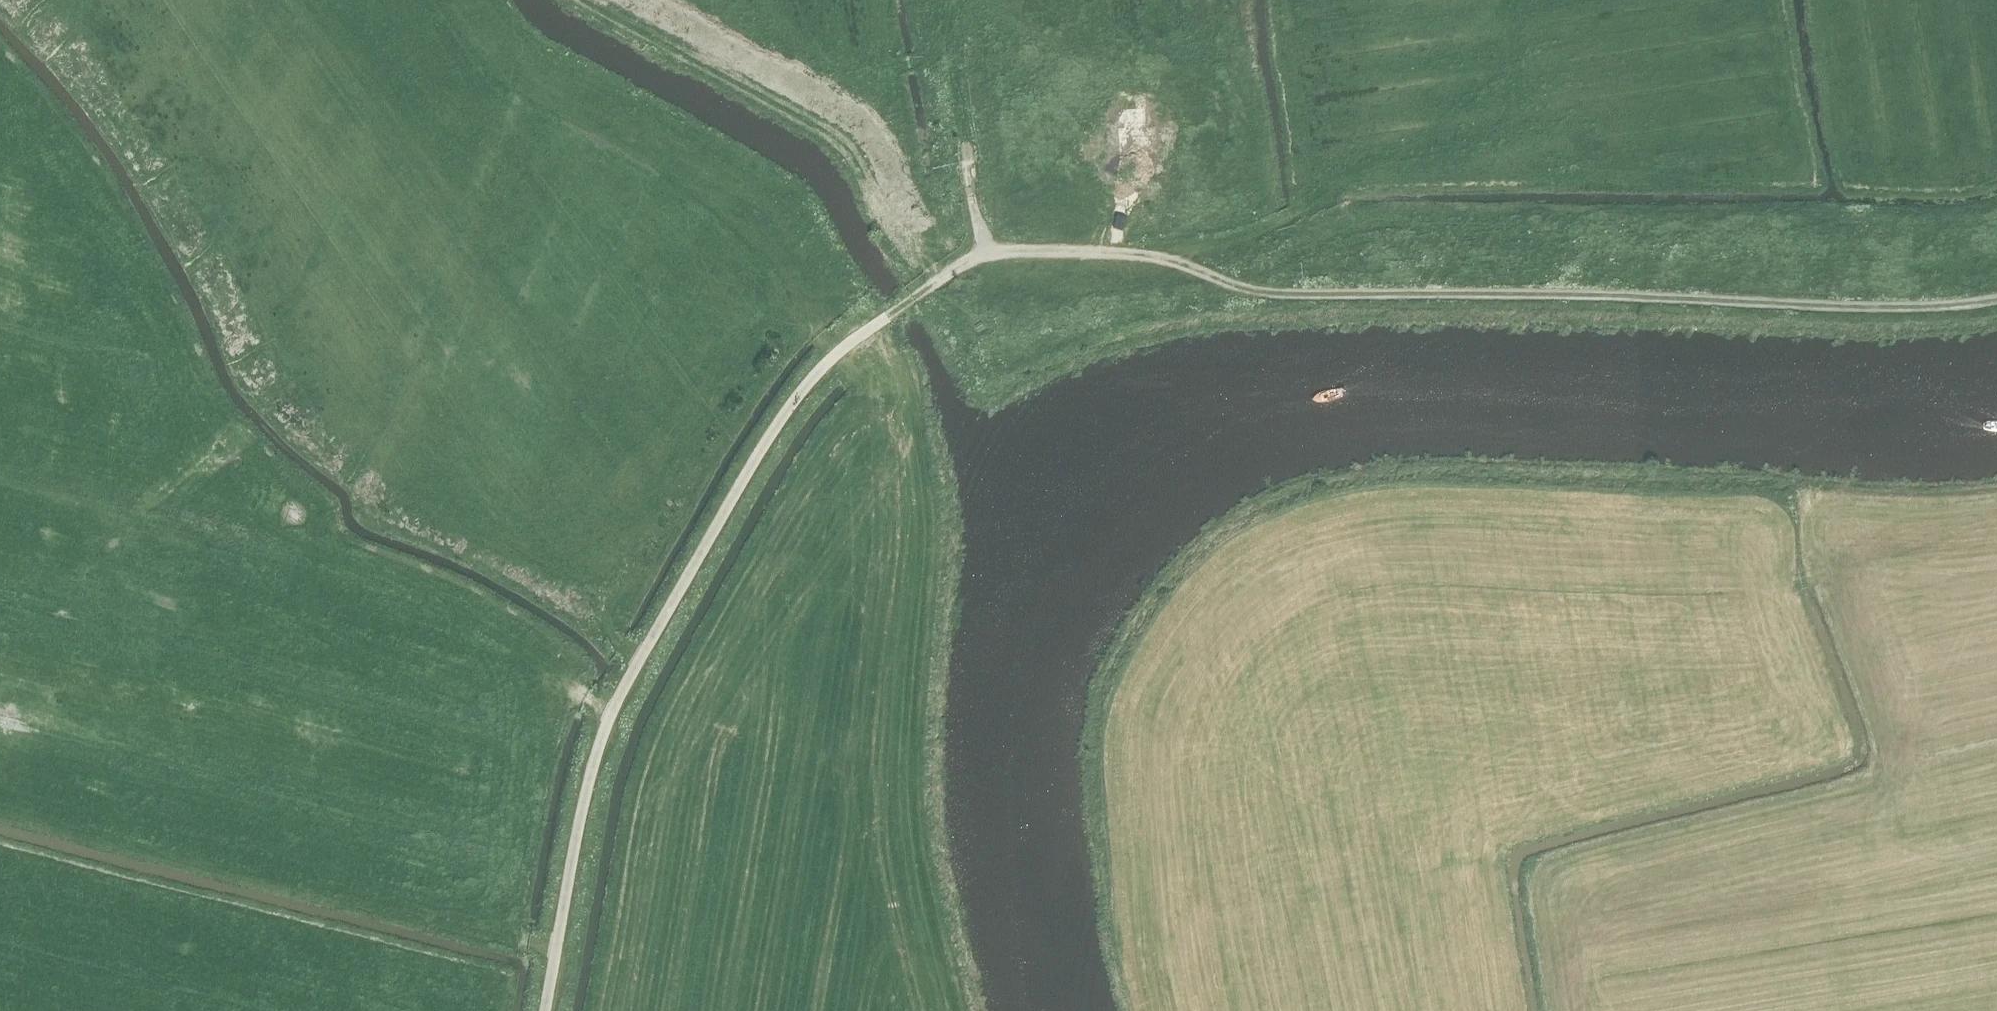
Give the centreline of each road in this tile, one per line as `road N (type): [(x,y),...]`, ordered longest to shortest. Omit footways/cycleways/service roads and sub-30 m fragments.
road 1 (track): [(988,254),(1149,256),(1282,294),(1910,306),(1996,300)]
road 2 (unclassified): [(545,1010),(580,820),(612,712),(766,441),(827,363),(885,317)]
road 3 (track): [(885,317),(988,254),(965,146)]
road 4 (track): [(1172,261),(1289,218)]

